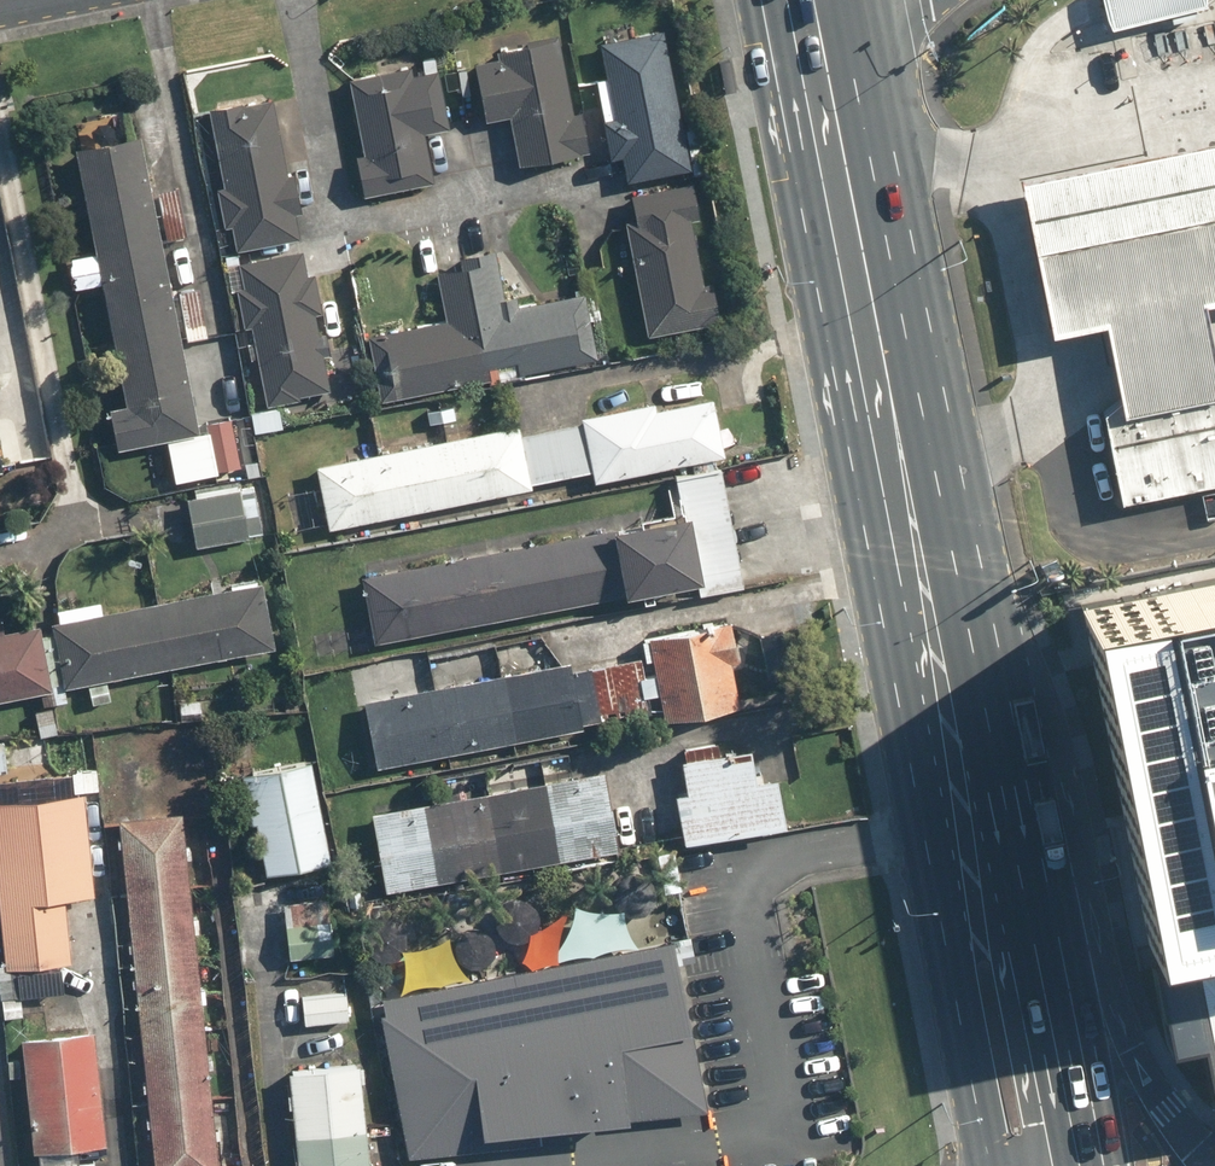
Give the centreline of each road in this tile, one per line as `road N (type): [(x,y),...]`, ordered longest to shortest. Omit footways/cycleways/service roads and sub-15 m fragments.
road 1 (primary): [(993,1165),(786,0)]
road 2 (primary): [(853,0),(976,657)]
road 3 (primary): [(976,657),(1034,749),(1131,1060),(1180,1127),(1214,1150)]
road 4 (primary): [(976,657),(1078,1165)]

